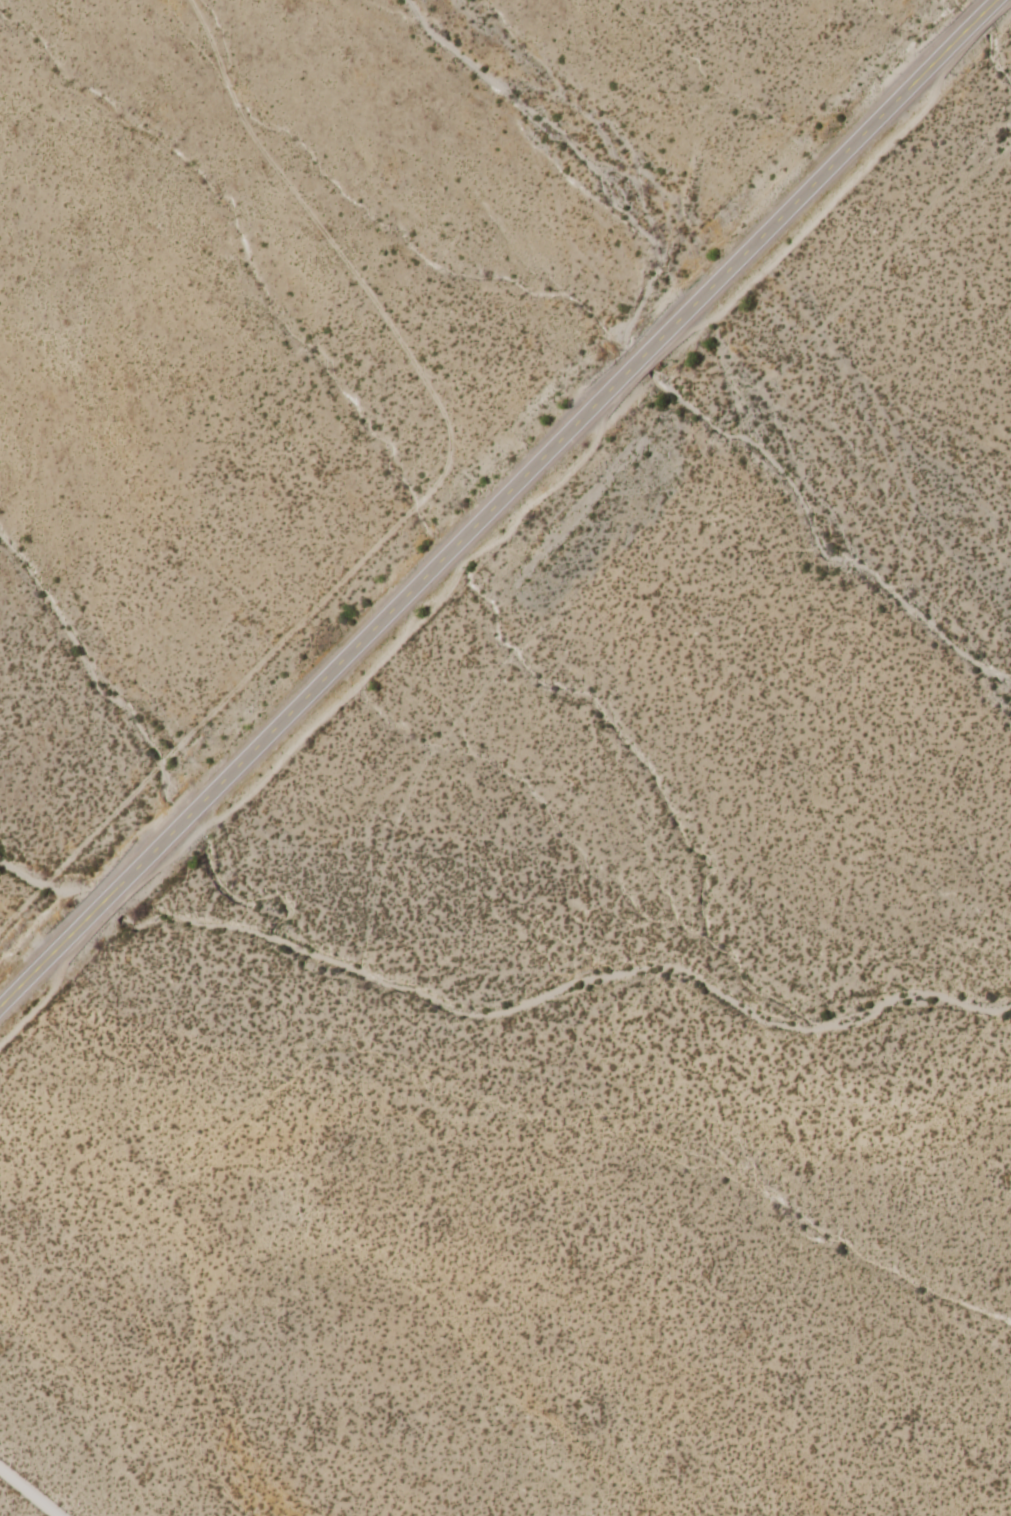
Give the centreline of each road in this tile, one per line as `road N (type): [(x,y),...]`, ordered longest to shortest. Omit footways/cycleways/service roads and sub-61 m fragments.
road 1 (primary): [(0,1000),(990,0)]
road 2 (track): [(0,930),(437,483),(448,458),(441,408),(254,138),(191,0)]

